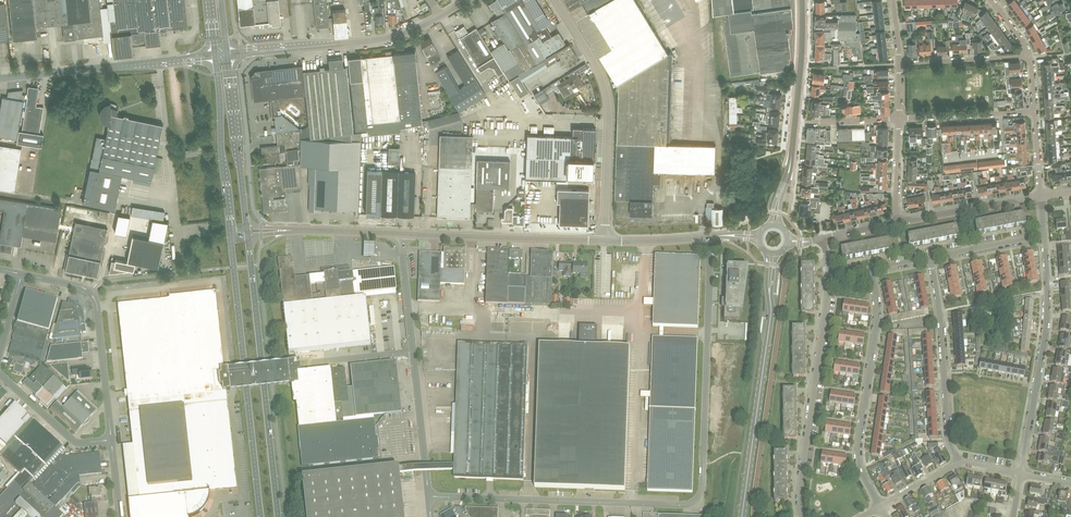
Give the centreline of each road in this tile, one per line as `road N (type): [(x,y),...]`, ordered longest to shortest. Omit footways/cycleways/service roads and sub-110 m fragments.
road 1 (primary): [(230,233),(261,516)]
road 2 (primary): [(279,516),(247,236)]
road 3 (unclassified): [(694,502),(703,489),(708,237)]
road 4 (unclassified): [(694,502),(429,497)]
road 5 (unclassified): [(429,497),(401,234)]
road 6 (unclassified): [(605,241),(605,89),(554,0)]
road 7 (residential): [(881,507),(859,455),(878,316),(871,268)]
road 8 (residential): [(801,516),(828,277)]
road 9 (secondary): [(742,516),(770,296)]
road 10 (tertiary): [(227,55),(382,38),(440,16)]
road 11 (unclassified): [(0,79),(215,56)]
road 12 (residential): [(959,464),(947,436),(929,257)]
road 13 (unclassified): [(605,241),(401,234)]
road 14 (primary): [(215,56),(230,233)]
road 15 (primary): [(246,228),(227,55)]
road 16 (residential): [(1037,387),(1048,315),(1044,235)]
road 17 (unclassified): [(111,440),(90,292)]
road 18 (unclassified): [(896,222),(1041,197)]
road 19 (unclassified): [(111,440),(73,442),(0,374)]
road 20 (residential): [(899,119),(1034,113)]
road 21 (residential): [(900,64),(1030,57)]
road 22 (secondary): [(795,124),(802,0)]

